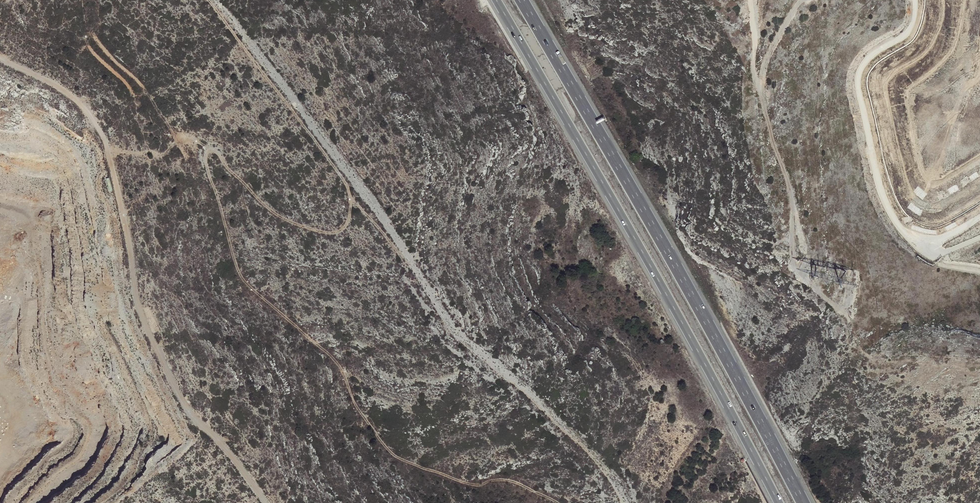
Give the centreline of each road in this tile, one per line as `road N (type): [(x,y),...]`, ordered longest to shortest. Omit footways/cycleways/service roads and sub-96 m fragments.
road 1 (track): [(553,502),(503,476),(472,483),(396,457),(356,406),(339,365),(245,283),(203,159),(216,150),(292,223),(334,233),(350,217),(346,185),(208,0)]
road 2 (motorway): [(495,0),(778,502)]
road 3 (motorway): [(802,502),(521,0)]
road 4 (track): [(266,502),(187,409),(135,299),(103,137),(79,102),(0,56)]

